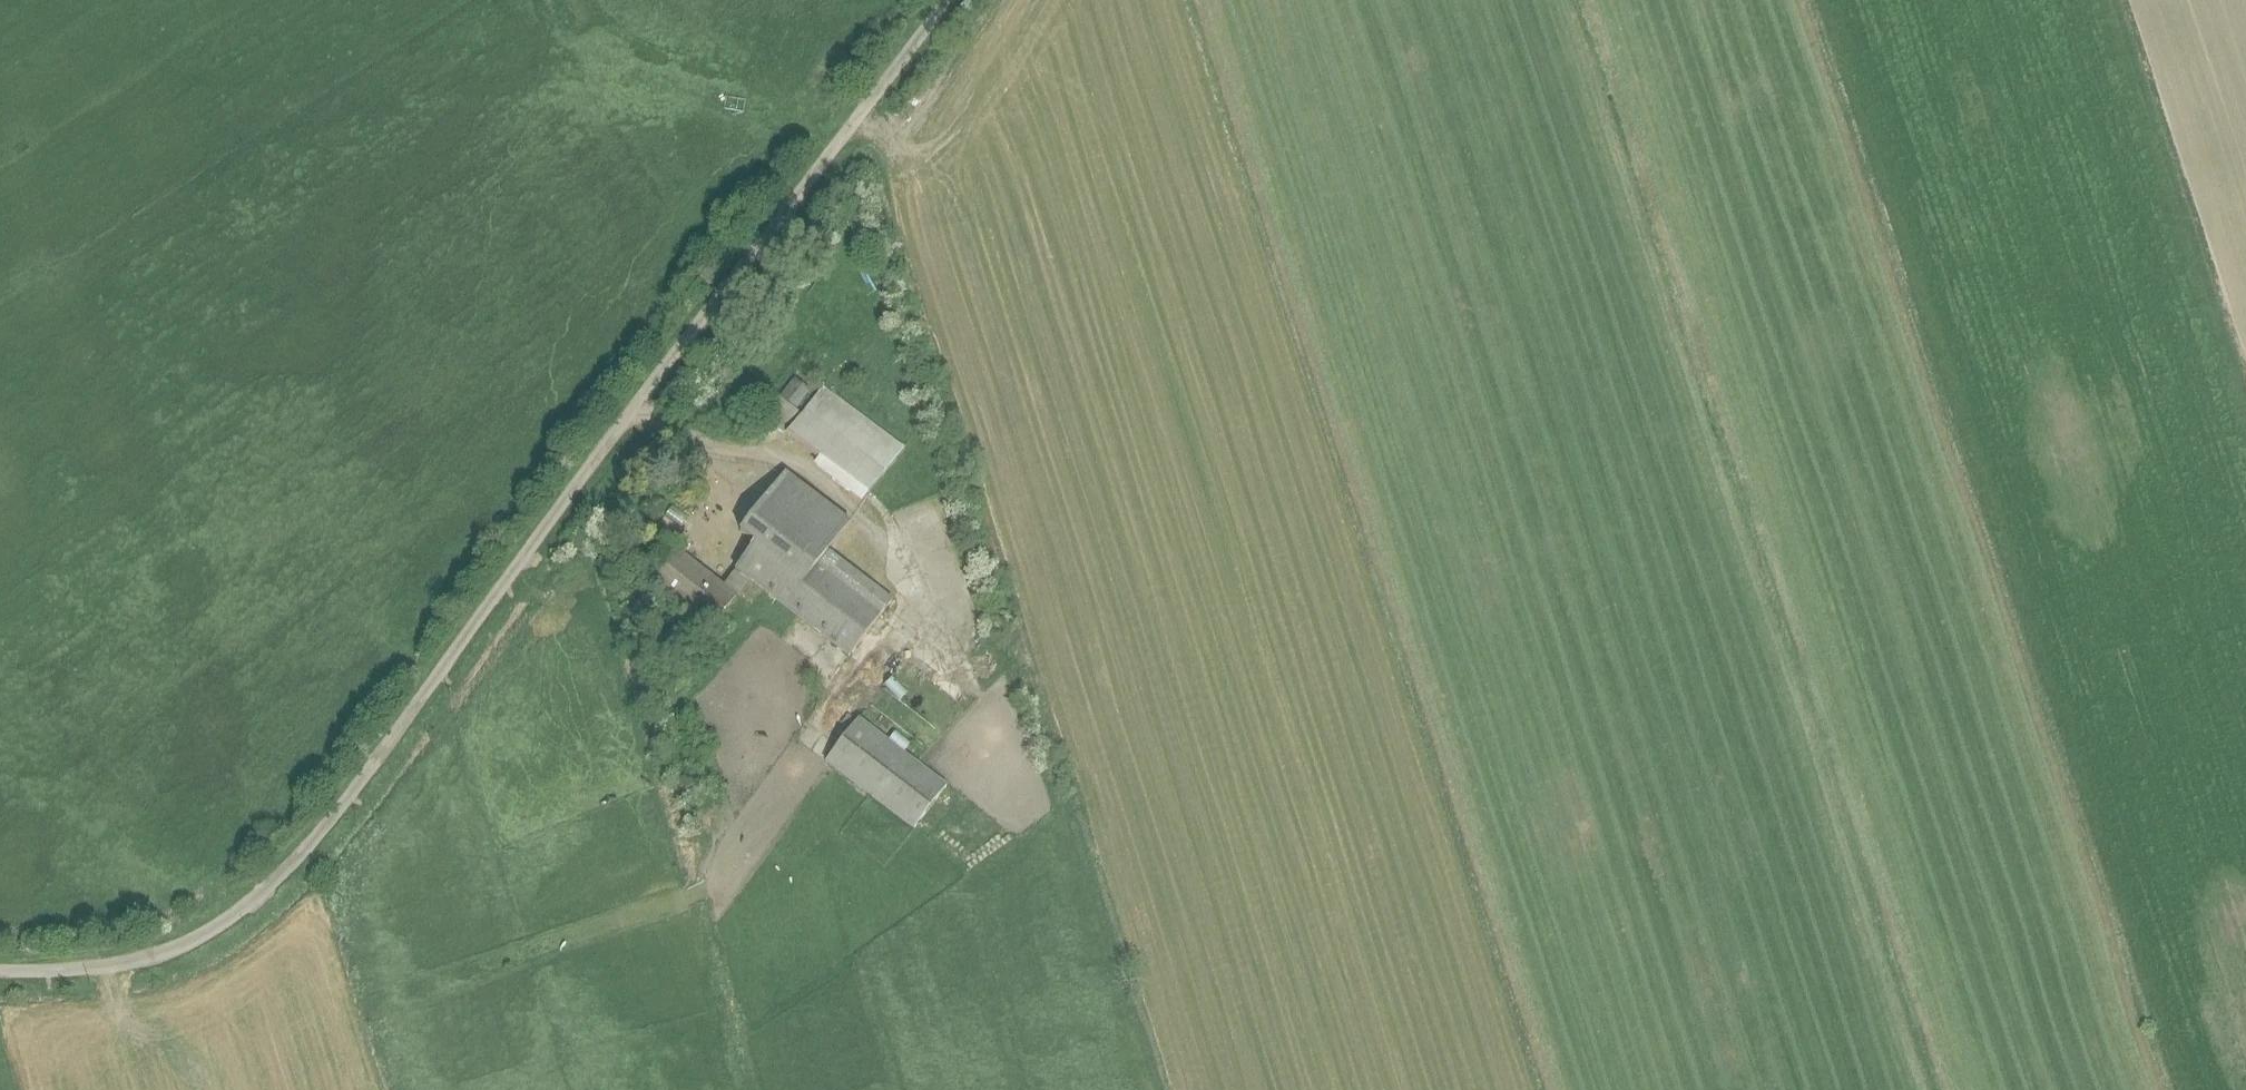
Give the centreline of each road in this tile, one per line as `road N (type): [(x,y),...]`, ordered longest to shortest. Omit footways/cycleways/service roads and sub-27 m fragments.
road 1 (unclassified): [(0,970),(86,968),(179,947),(229,920),(293,864),(948,0)]

